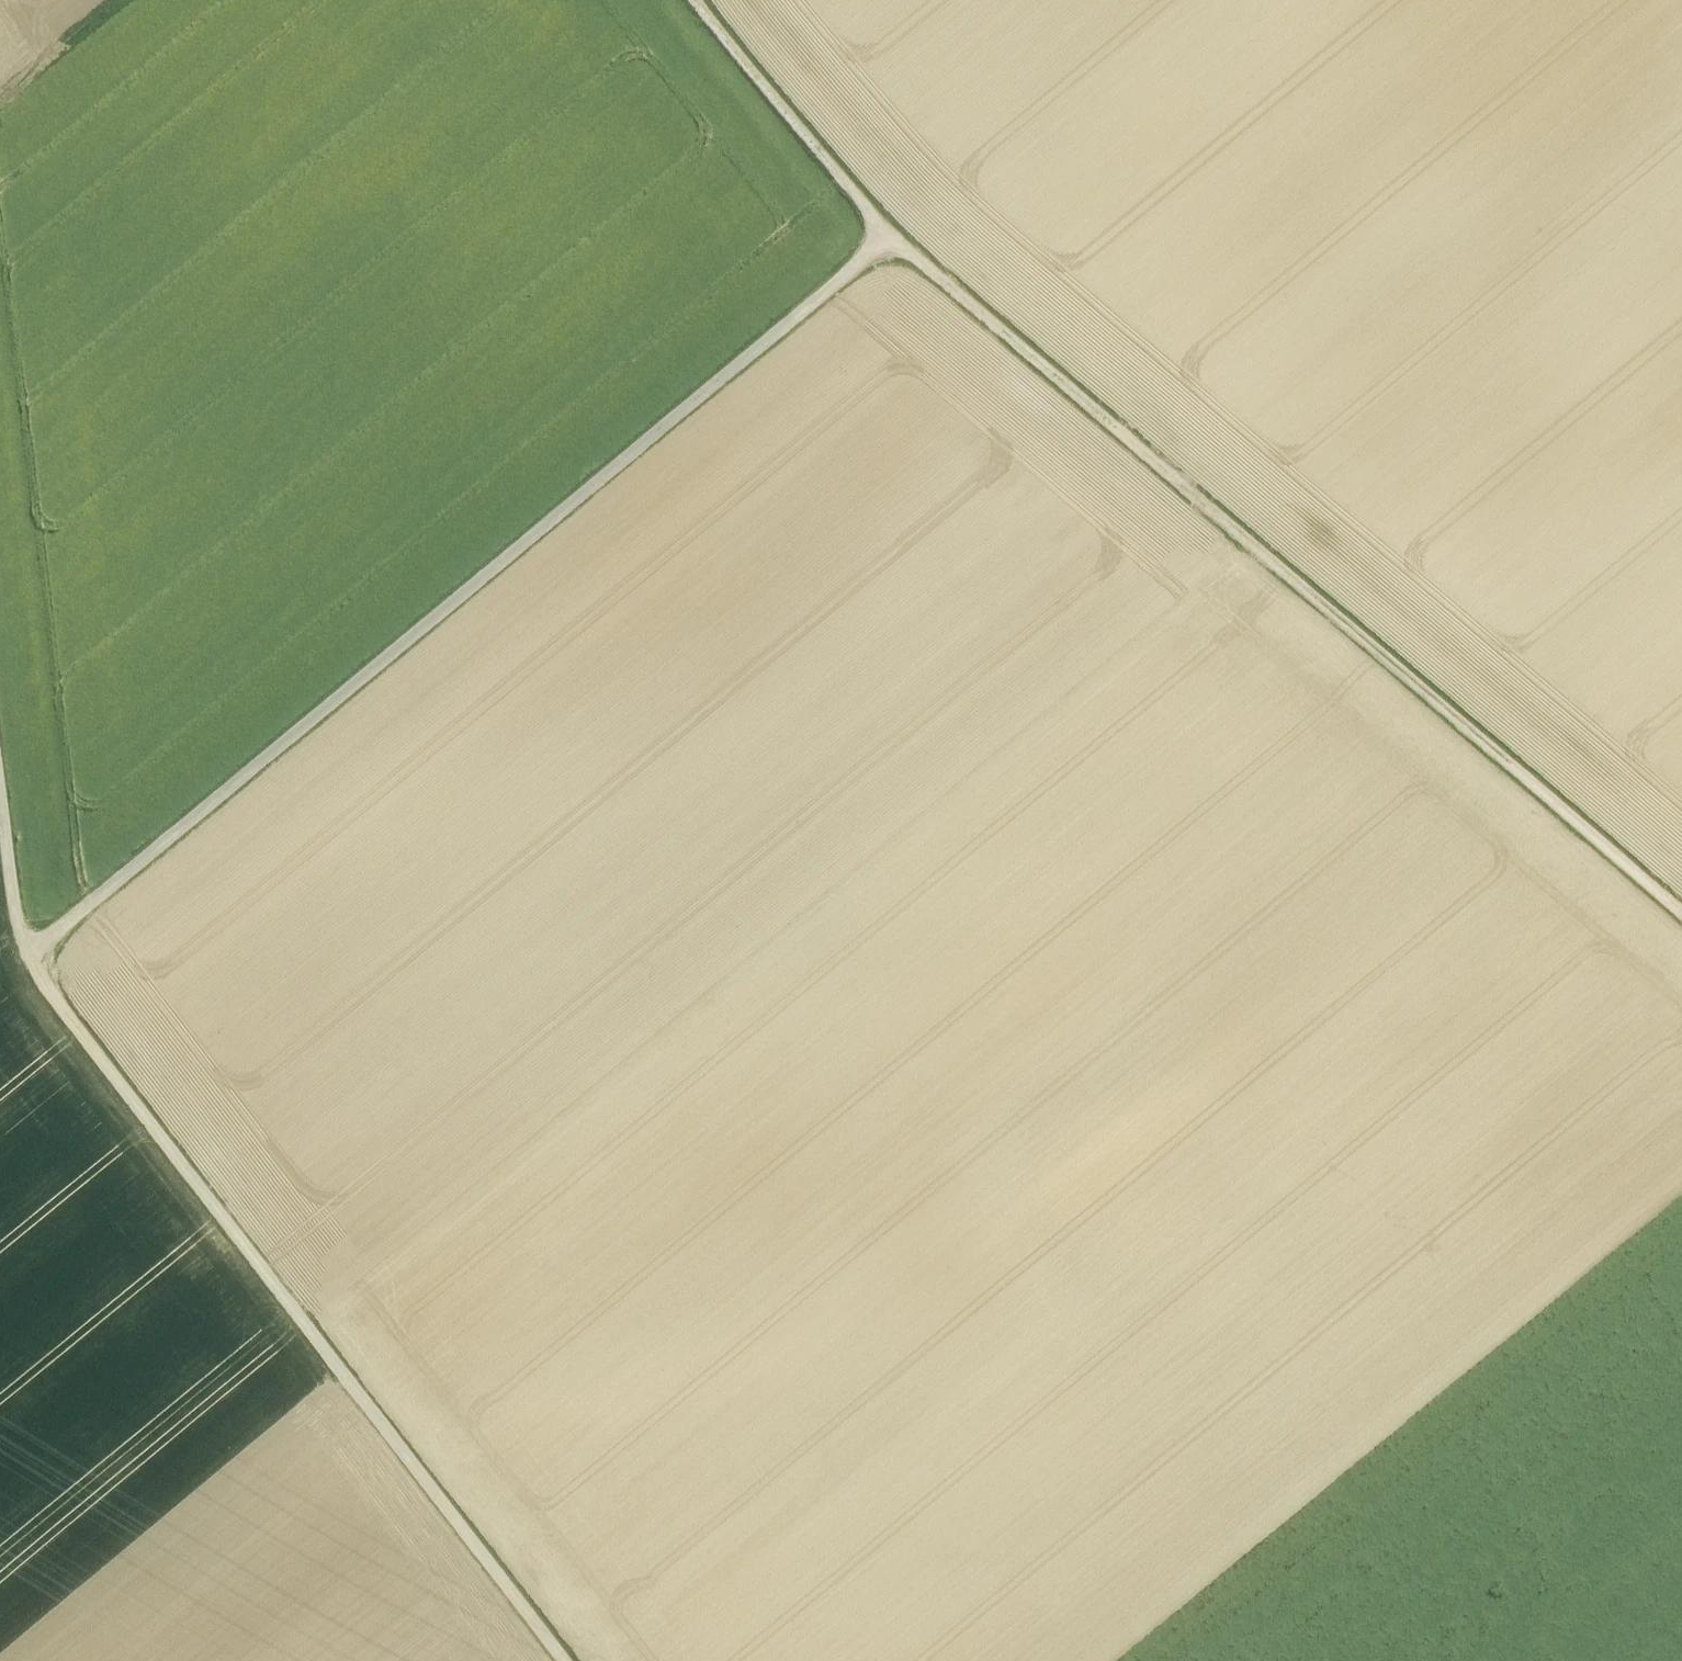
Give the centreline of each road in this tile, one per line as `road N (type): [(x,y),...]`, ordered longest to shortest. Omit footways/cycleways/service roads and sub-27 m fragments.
road 1 (track): [(702,0),(778,103),(907,250),(1681,915)]
road 2 (track): [(31,952),(433,647),(907,250)]
road 3 (track): [(568,1660),(46,981),(15,876),(0,765)]
road 4 (track): [(0,106),(126,0)]

